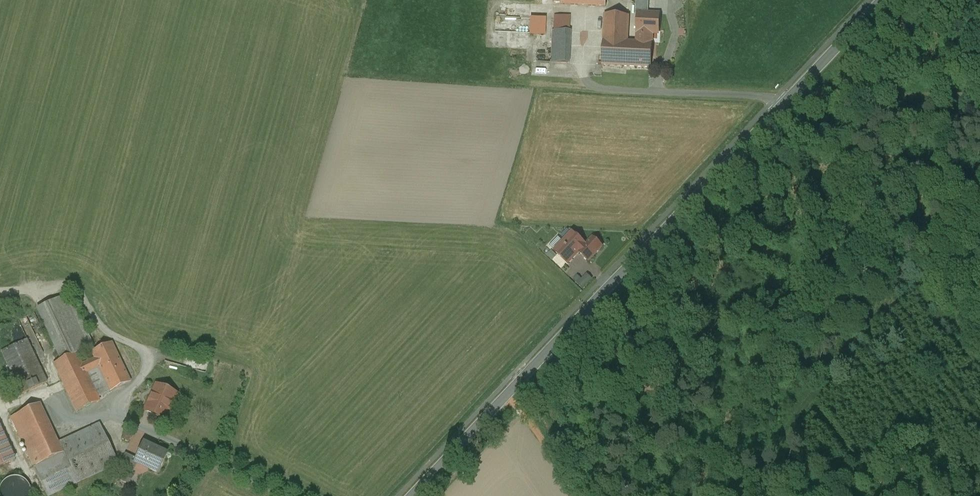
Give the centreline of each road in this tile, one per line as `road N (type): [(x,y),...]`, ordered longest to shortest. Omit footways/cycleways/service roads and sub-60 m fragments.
road 1 (unclassified): [(413,495),(882,0)]
road 2 (track): [(796,90),(979,97)]
road 3 (track): [(507,396),(580,495)]

